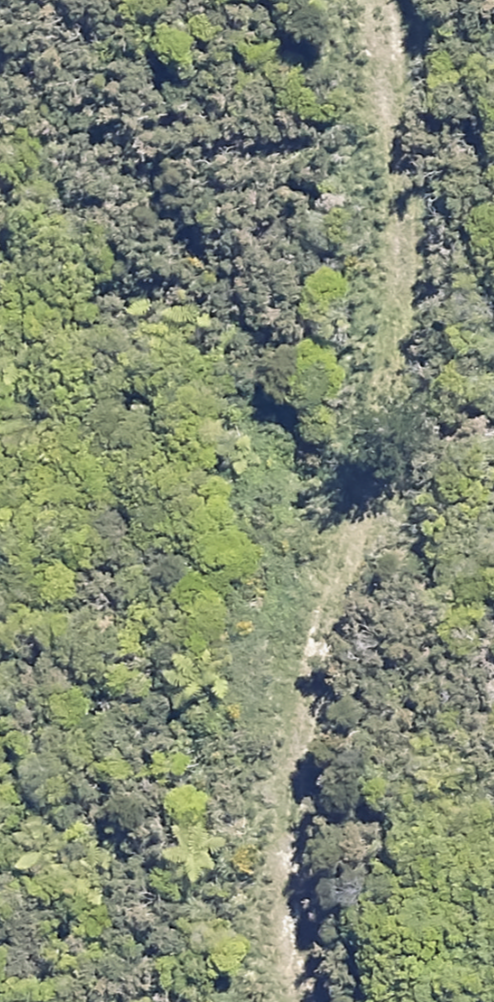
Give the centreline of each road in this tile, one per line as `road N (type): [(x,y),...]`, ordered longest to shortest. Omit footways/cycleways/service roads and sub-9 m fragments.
road 1 (track): [(220,1001),(222,830),(257,687),(341,417),(370,208),(382,0)]
road 2 (track): [(242,747),(254,422),(199,278),(122,167),(0,44)]

